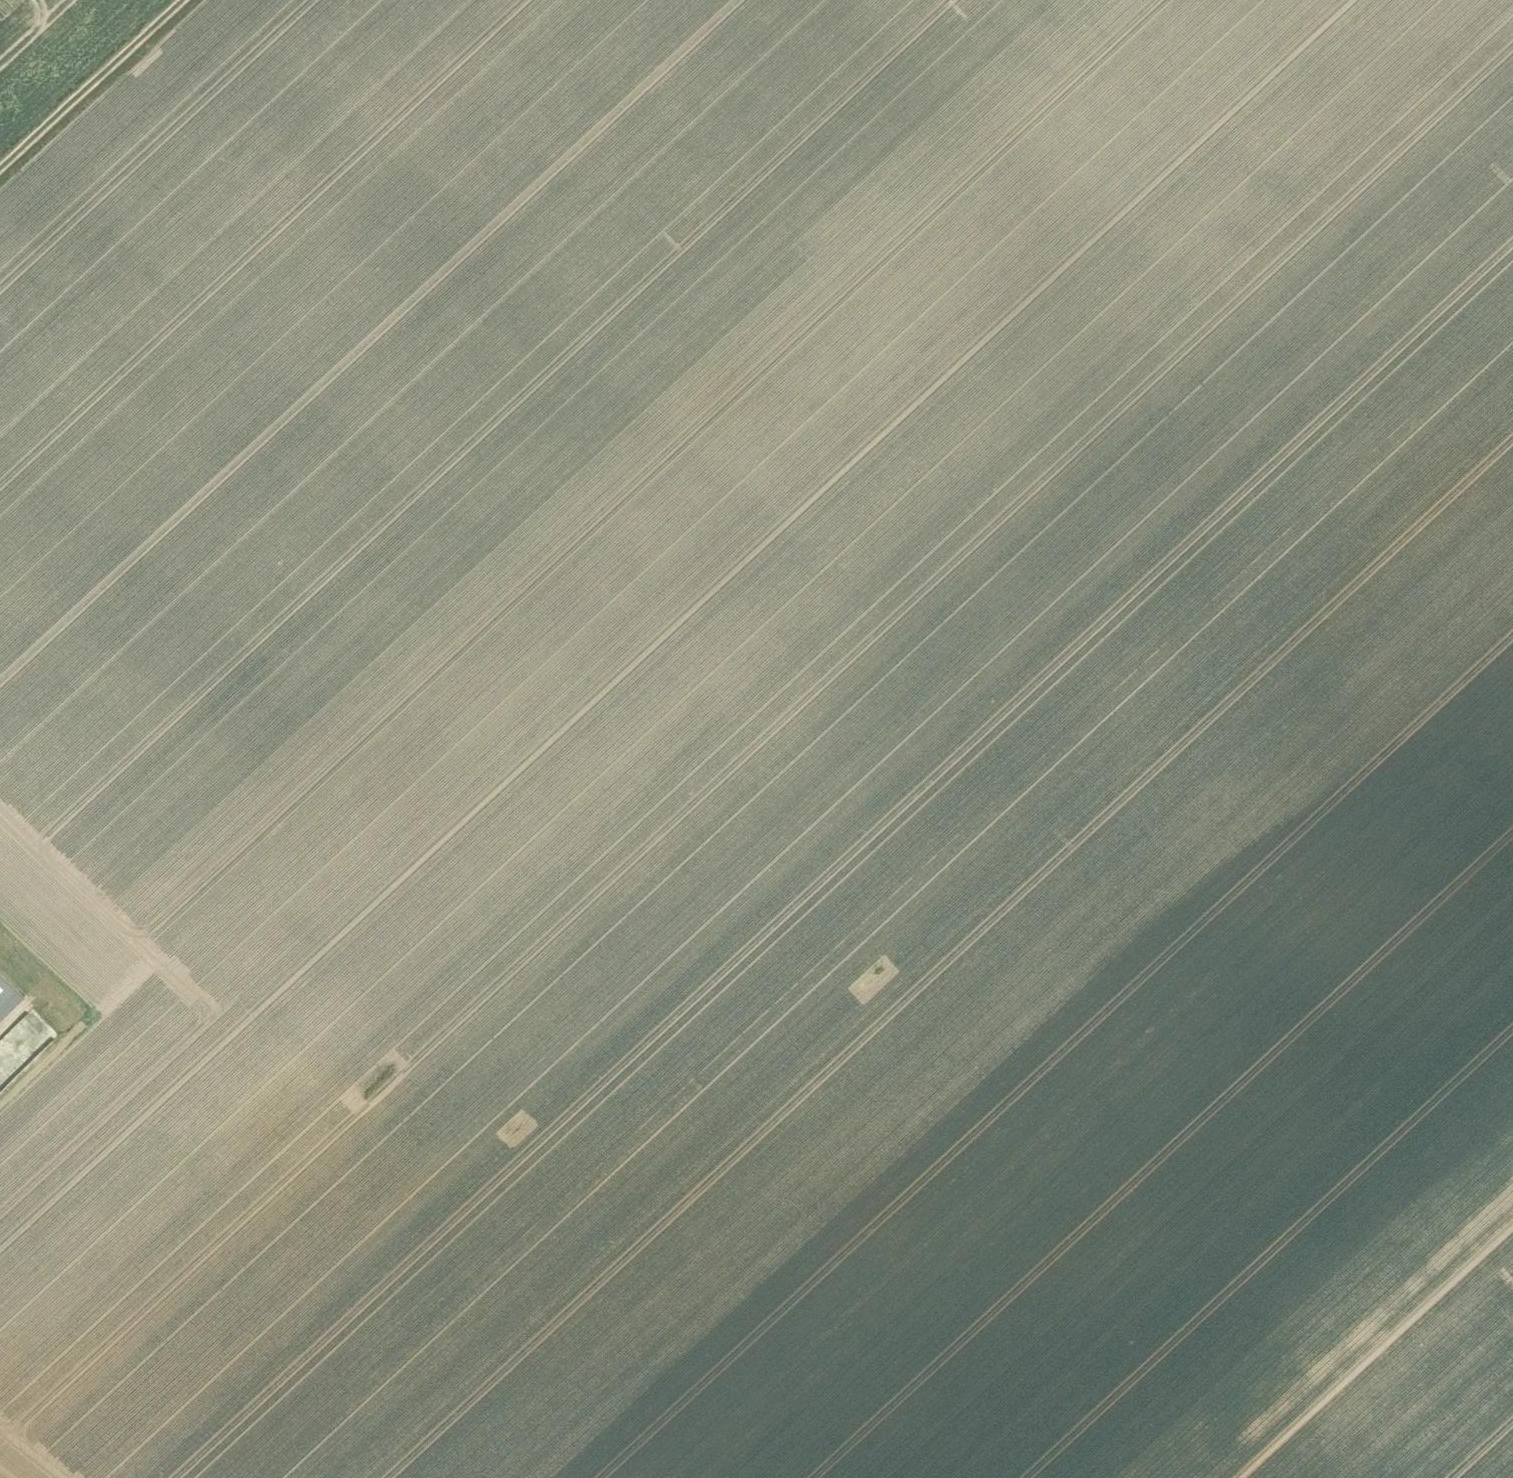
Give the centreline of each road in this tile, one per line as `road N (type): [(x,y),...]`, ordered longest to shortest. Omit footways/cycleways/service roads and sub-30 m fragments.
road 1 (track): [(187,0),(0,172)]

